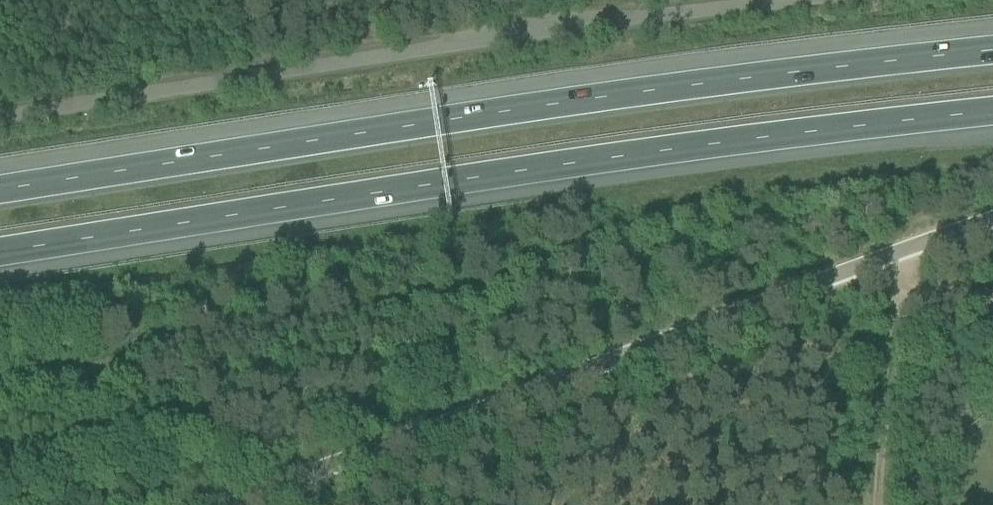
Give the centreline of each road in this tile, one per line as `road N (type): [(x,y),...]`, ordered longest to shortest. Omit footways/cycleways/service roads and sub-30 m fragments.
road 1 (motorway): [(0,252),(573,163),(992,111)]
road 2 (motorway): [(992,50),(550,105),(0,190)]
road 3 (unclassified): [(210,504),(605,355),(992,225)]
road 4 (unclassified): [(0,119),(605,22),(806,0)]
road 5 (track): [(878,295),(866,504)]

